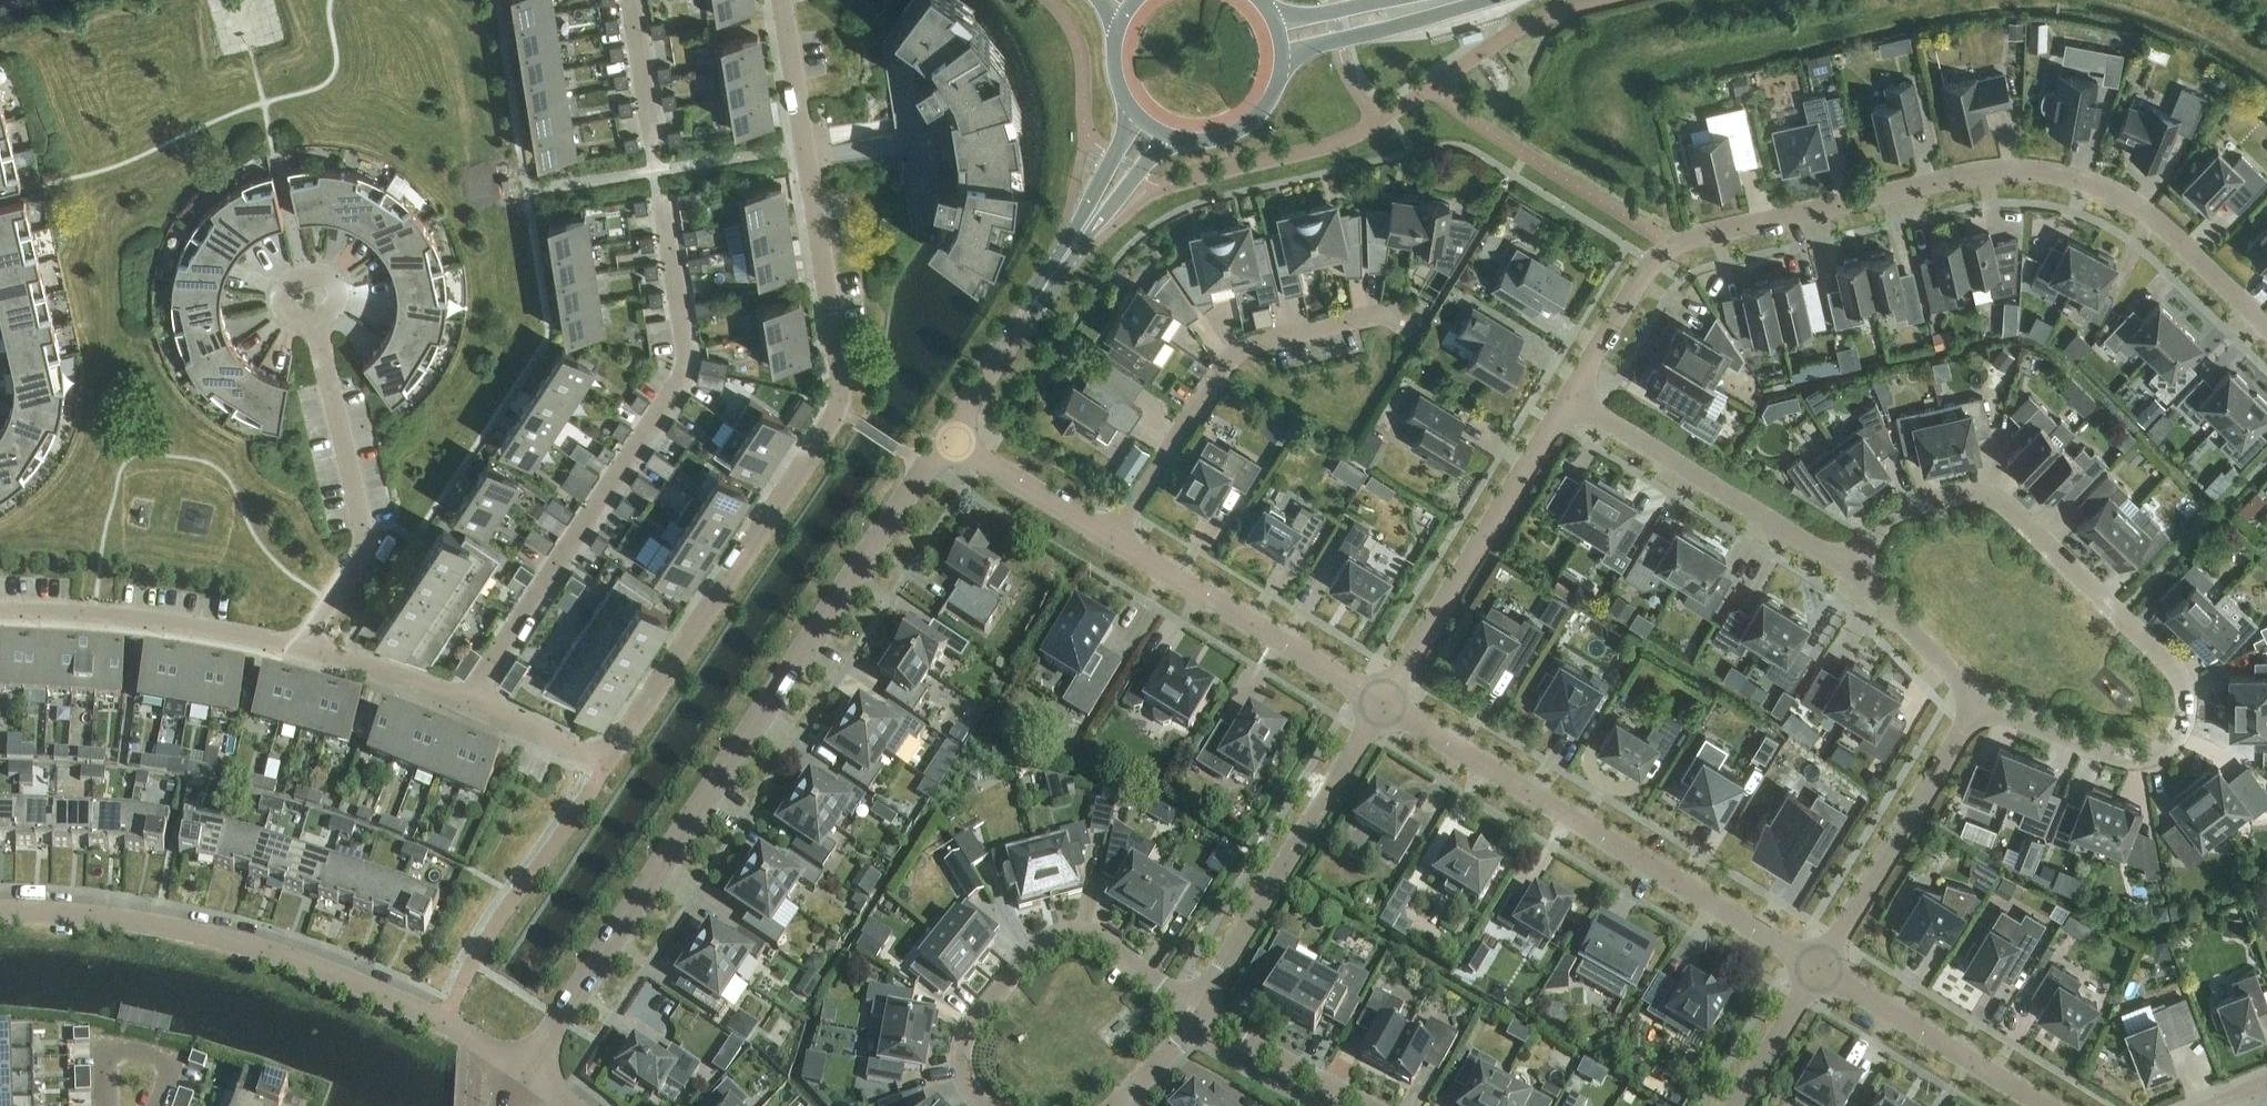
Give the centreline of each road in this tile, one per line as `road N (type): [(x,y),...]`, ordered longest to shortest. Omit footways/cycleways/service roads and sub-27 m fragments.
road 1 (residential): [(1569,399),(1647,268),(1671,245),(1987,172),(2036,172),(2127,201),(2266,327)]
road 2 (tertiary): [(524,1073),(945,441)]
road 3 (residential): [(1978,703),(2119,760),(2172,746),(2188,711),(2183,679),(2004,502),(1967,495),(1904,508),(1850,567)]
road 4 (residential): [(467,704),(686,363),(662,204)]
road 5 (residential): [(524,1073),(442,1022),(303,962),(142,922),(0,911)]
road 6 (residential): [(1816,969),(1381,704)]
road 7 (residential): [(781,0),(840,364),(836,413)]
road 8 (residential): [(1111,539),(1241,347),(1387,313),(1420,325)]
road 9 (residential): [(606,751),(836,413)]
road 10 (residential): [(988,1105),(966,1084),(965,1031),(1050,937),(1069,931),(1102,939),(1197,1011)]
road 11 (residential): [(1381,704),(1569,399)]
road 12 (residential): [(1197,1011),(1381,704)]
road 13 (residential): [(298,649),(363,550),(313,318)]
road 14 (residential): [(1569,399),(1850,567)]
road 15 (residential): [(1381,704),(1111,539)]
road 16 (residential): [(1816,969),(1978,703)]
road 17 (residential): [(298,649),(99,614),(0,611)]
road 18 (residential): [(2042,1105),(1816,969)]
road 19 (tertiary): [(945,441),(1068,254)]
road 20 (tertiary): [(1282,64),(1307,50),(1488,0)]
road 21 (residential): [(1369,1105),(1197,1011)]
road 22 (residential): [(1111,539),(945,441)]
road 23 (residential): [(1850,567),(1978,703)]
road 24 (residential): [(467,704),(298,649)]
road 25 (residential): [(1732,1105),(1816,969)]
road 26 (tertiary): [(1133,113),(1068,254)]
road 27 (tertiary): [(1068,254),(1172,140)]
road 28 (tertiary): [(1172,140),(1197,144),(1246,129),(1277,89),(1282,64)]
road 29 (residential): [(606,751),(571,751),(467,704)]
road 30 (residential): [(630,0),(652,140)]
road 31 (residential): [(313,318),(284,313),(283,288),(330,280),(336,300),(325,315)]
road 32 (residential): [(172,1065),(106,1048),(107,1105)]
road 33 (residential): [(1115,1105),(1197,1011)]
road 34 (tertiary): [(1391,0),(1271,16)]

